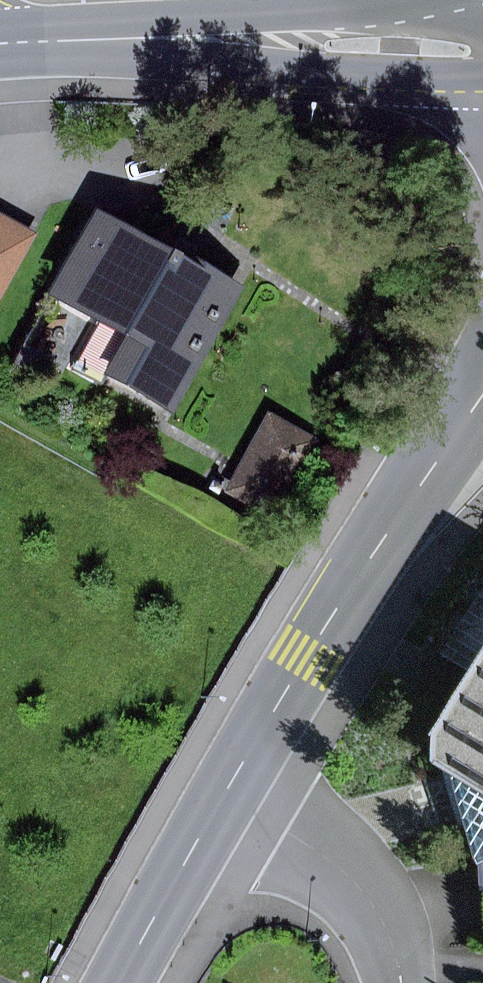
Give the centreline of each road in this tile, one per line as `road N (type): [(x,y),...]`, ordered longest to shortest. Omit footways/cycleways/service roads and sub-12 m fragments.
road 1 (secondary): [(482,395),(222,799)]
road 2 (primary): [(59,41),(482,73)]
road 3 (primary): [(461,0),(59,41)]
road 4 (residential): [(402,982),(379,912),(338,868),(222,799)]
road 5 (secondary): [(222,799),(119,982)]

